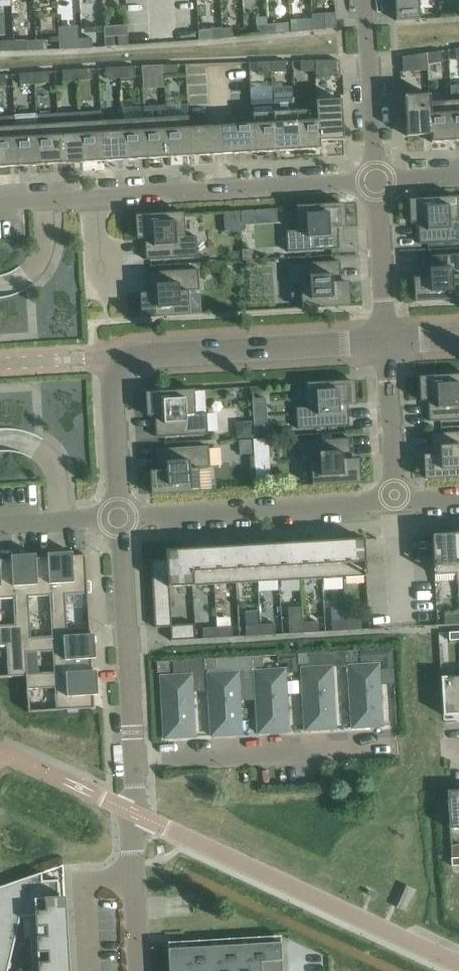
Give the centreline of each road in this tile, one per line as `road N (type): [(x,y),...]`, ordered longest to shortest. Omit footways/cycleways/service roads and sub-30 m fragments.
road 1 (residential): [(119,518),(110,357),(385,341)]
road 2 (unclassified): [(458,965),(134,813)]
road 3 (residential): [(98,197),(376,181)]
road 4 (residential): [(119,518),(396,501)]
road 5 (residential): [(132,758),(396,742)]
road 6 (residential): [(132,758),(119,518)]
road 7 (residential): [(376,181),(366,0)]
road 8 (residential): [(396,501),(385,341)]
road 9 (residential): [(385,341),(376,181)]
road 10 (residential): [(140,970),(134,813)]

